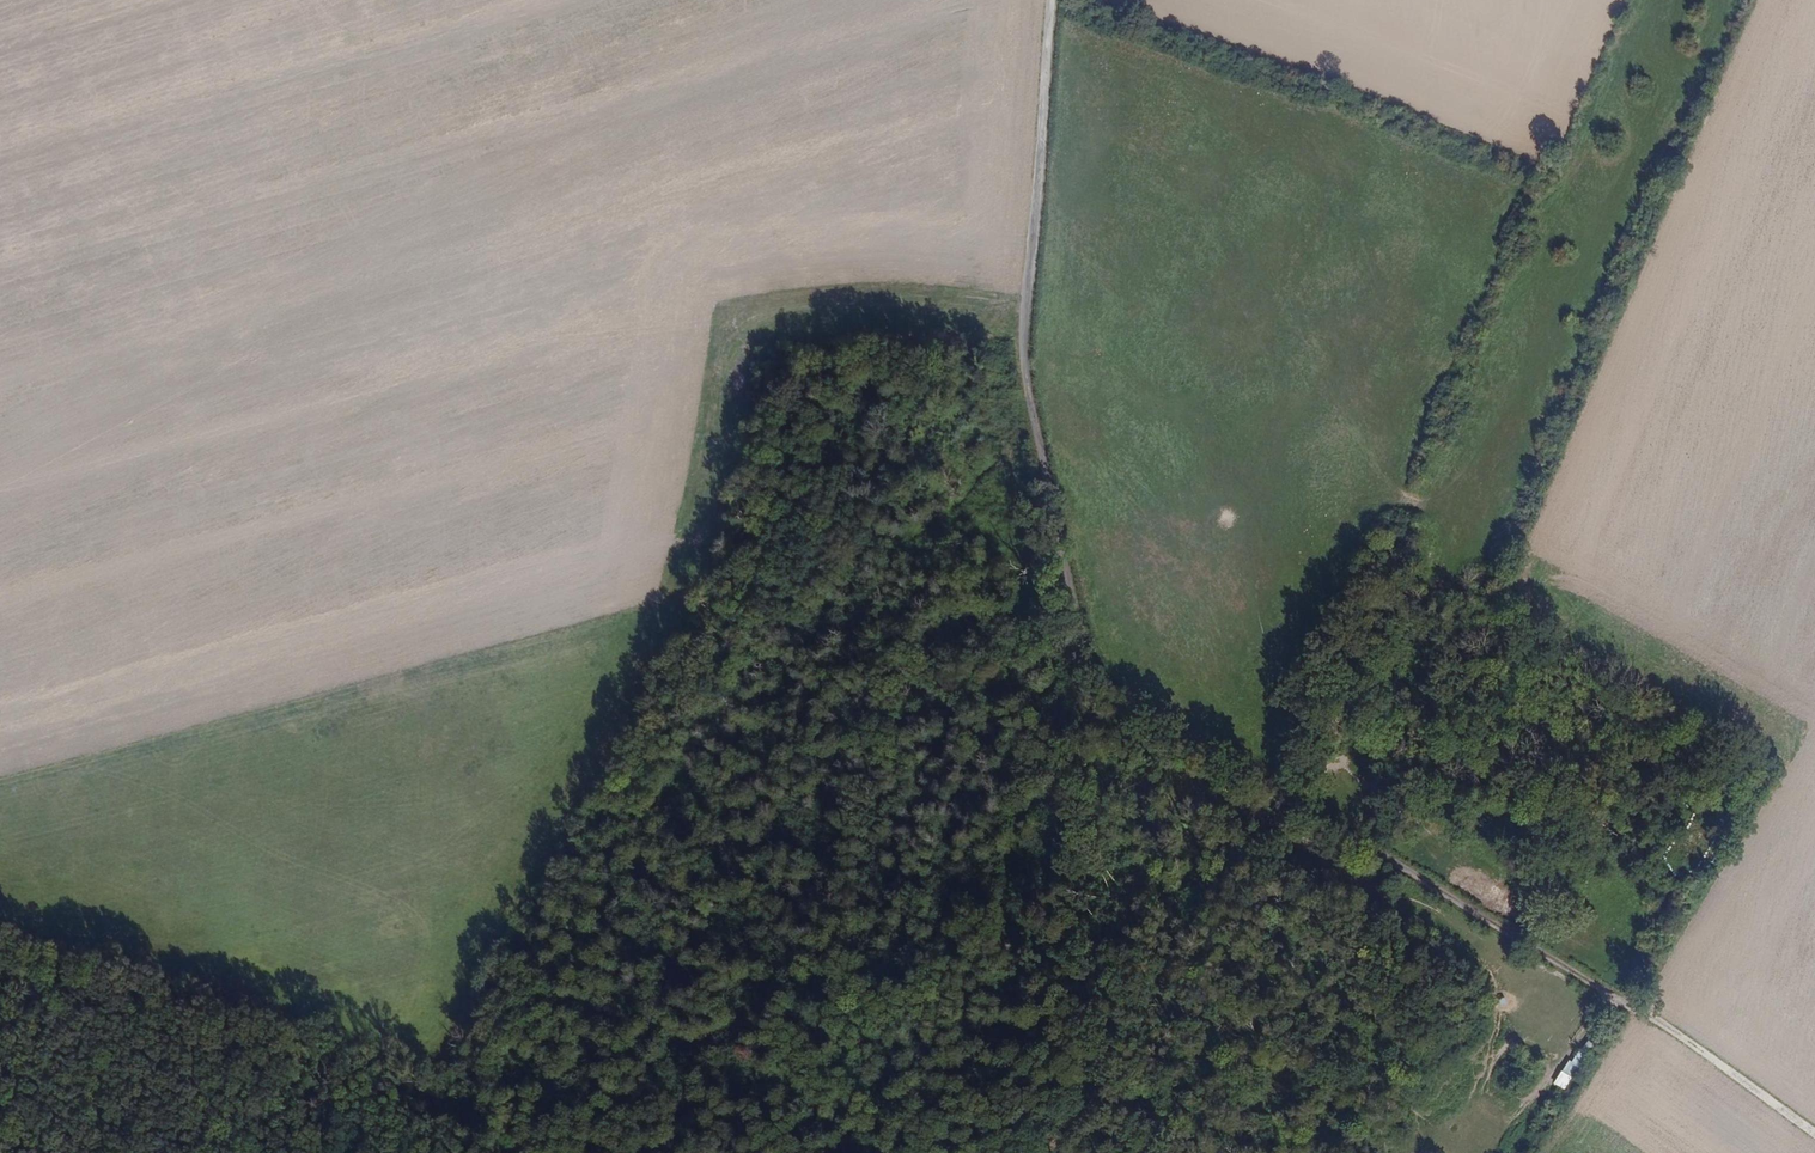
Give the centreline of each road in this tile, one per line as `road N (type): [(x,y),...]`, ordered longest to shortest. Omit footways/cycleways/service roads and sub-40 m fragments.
road 1 (track): [(1814,1138),(1667,1028),(1229,760),(1100,662),(1025,358),(1053,0)]
road 2 (track): [(1515,1152),(1615,997)]

